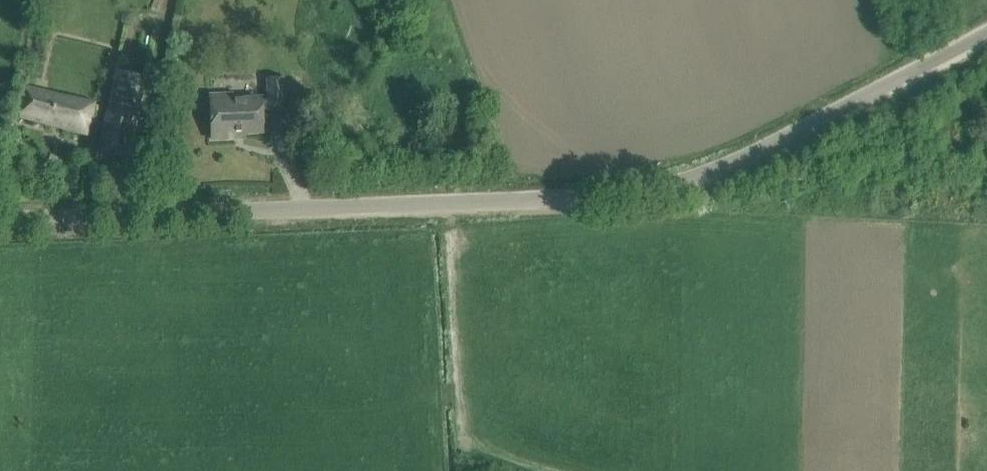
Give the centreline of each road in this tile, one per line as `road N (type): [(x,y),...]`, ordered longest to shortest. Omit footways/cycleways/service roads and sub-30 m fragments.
road 1 (unclassified): [(0,221),(636,192),(744,157),(986,33)]

